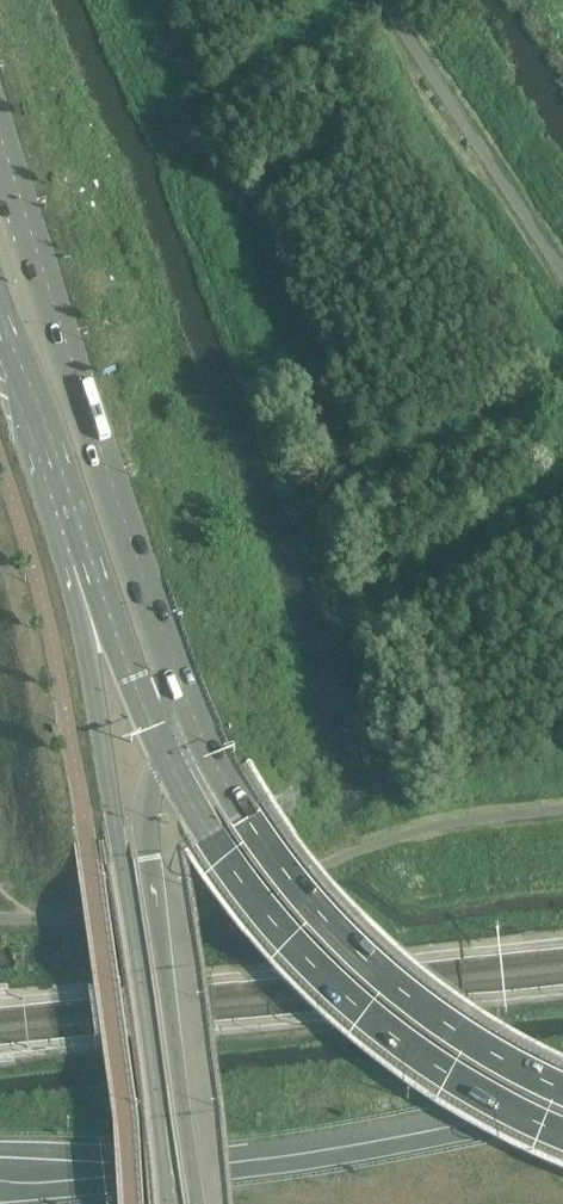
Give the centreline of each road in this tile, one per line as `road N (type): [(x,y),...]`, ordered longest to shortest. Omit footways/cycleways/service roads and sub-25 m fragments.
road 1 (secondary): [(92,560),(88,653),(169,1203)]
road 2 (primary): [(185,694),(0,133)]
road 3 (primary): [(562,1109),(299,1151),(0,1186)]
road 4 (primary): [(562,1100),(438,1026),(341,941),(245,815),(185,694)]
road 5 (primary): [(165,756),(260,907),(336,993),(425,1067),(562,1144)]
road 6 (secondary): [(197,1203),(146,832),(165,756)]
road 7 (primary): [(0,315),(92,560)]
road 8 (primary): [(92,560),(165,756)]

